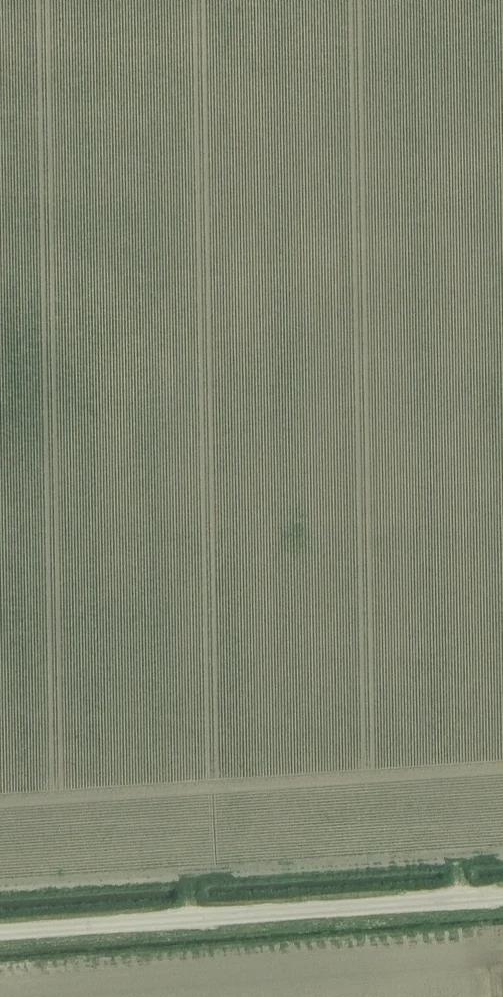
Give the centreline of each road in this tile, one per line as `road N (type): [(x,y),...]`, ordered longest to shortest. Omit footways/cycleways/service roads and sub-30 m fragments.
road 1 (unclassified): [(0,929),(502,894)]

